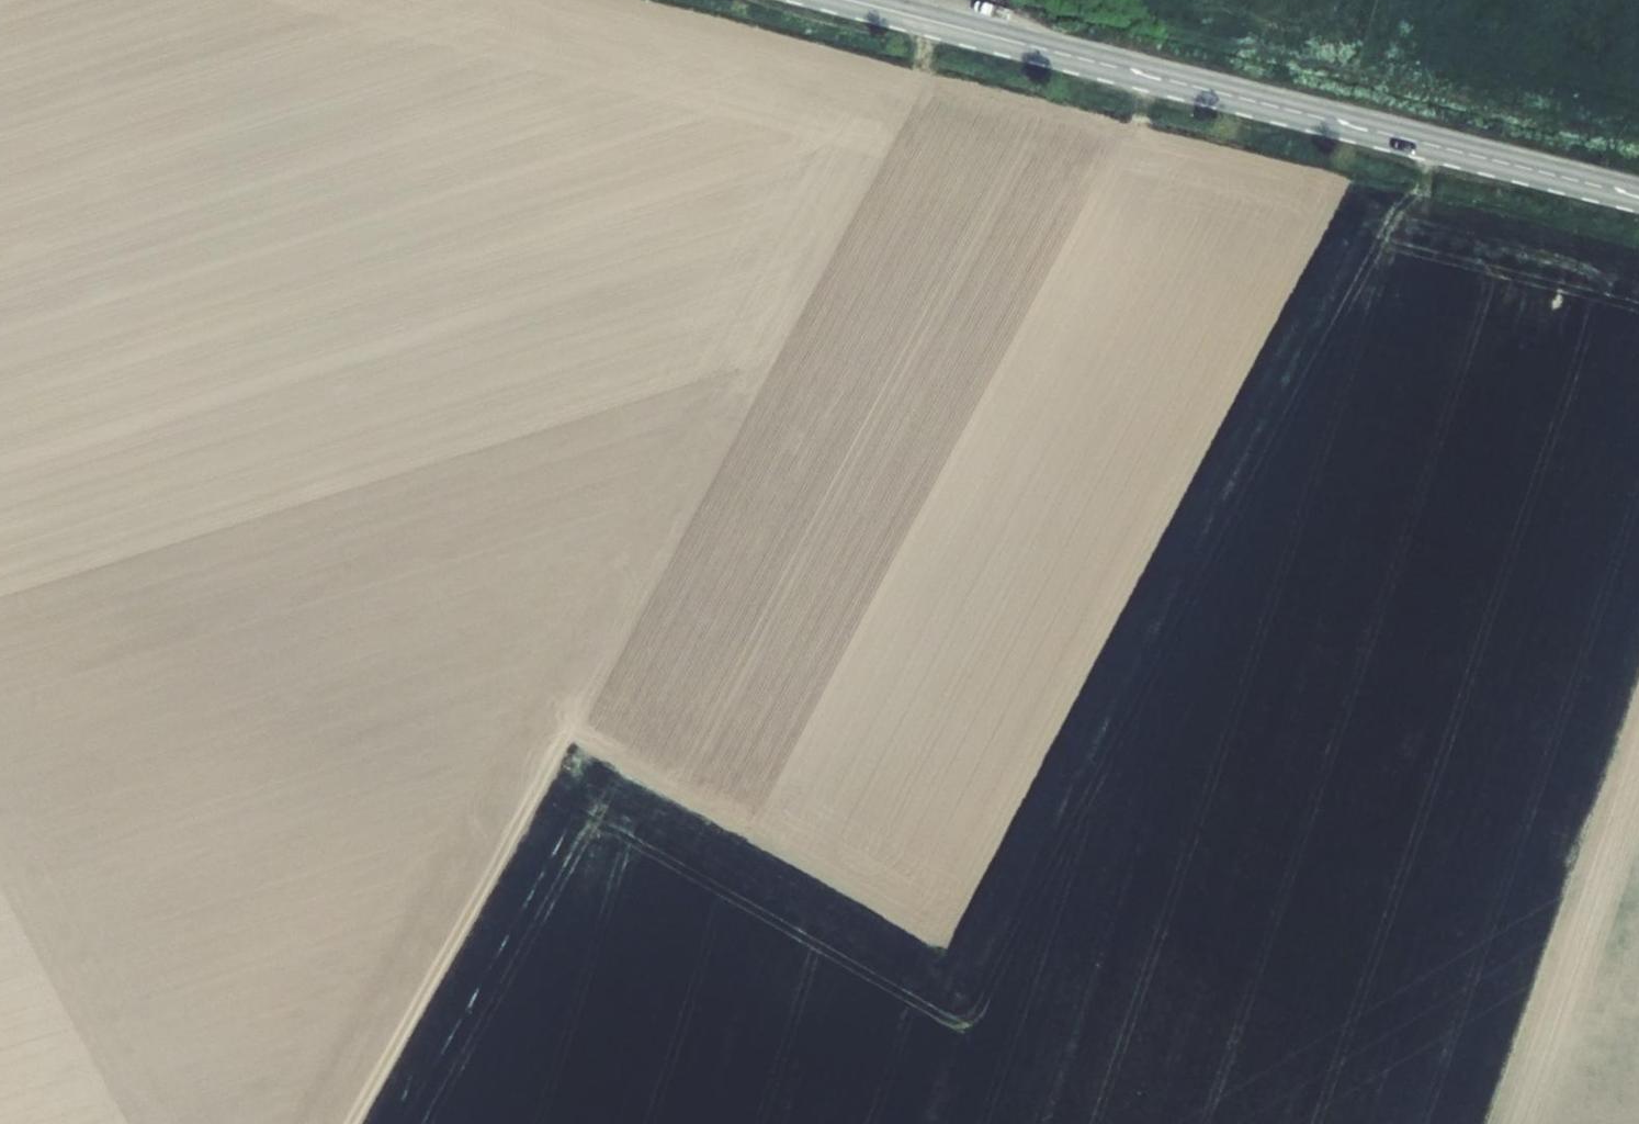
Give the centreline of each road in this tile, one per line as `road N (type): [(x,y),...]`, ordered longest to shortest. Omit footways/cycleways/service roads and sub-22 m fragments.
road 1 (secondary): [(850,0),(1638,195)]

